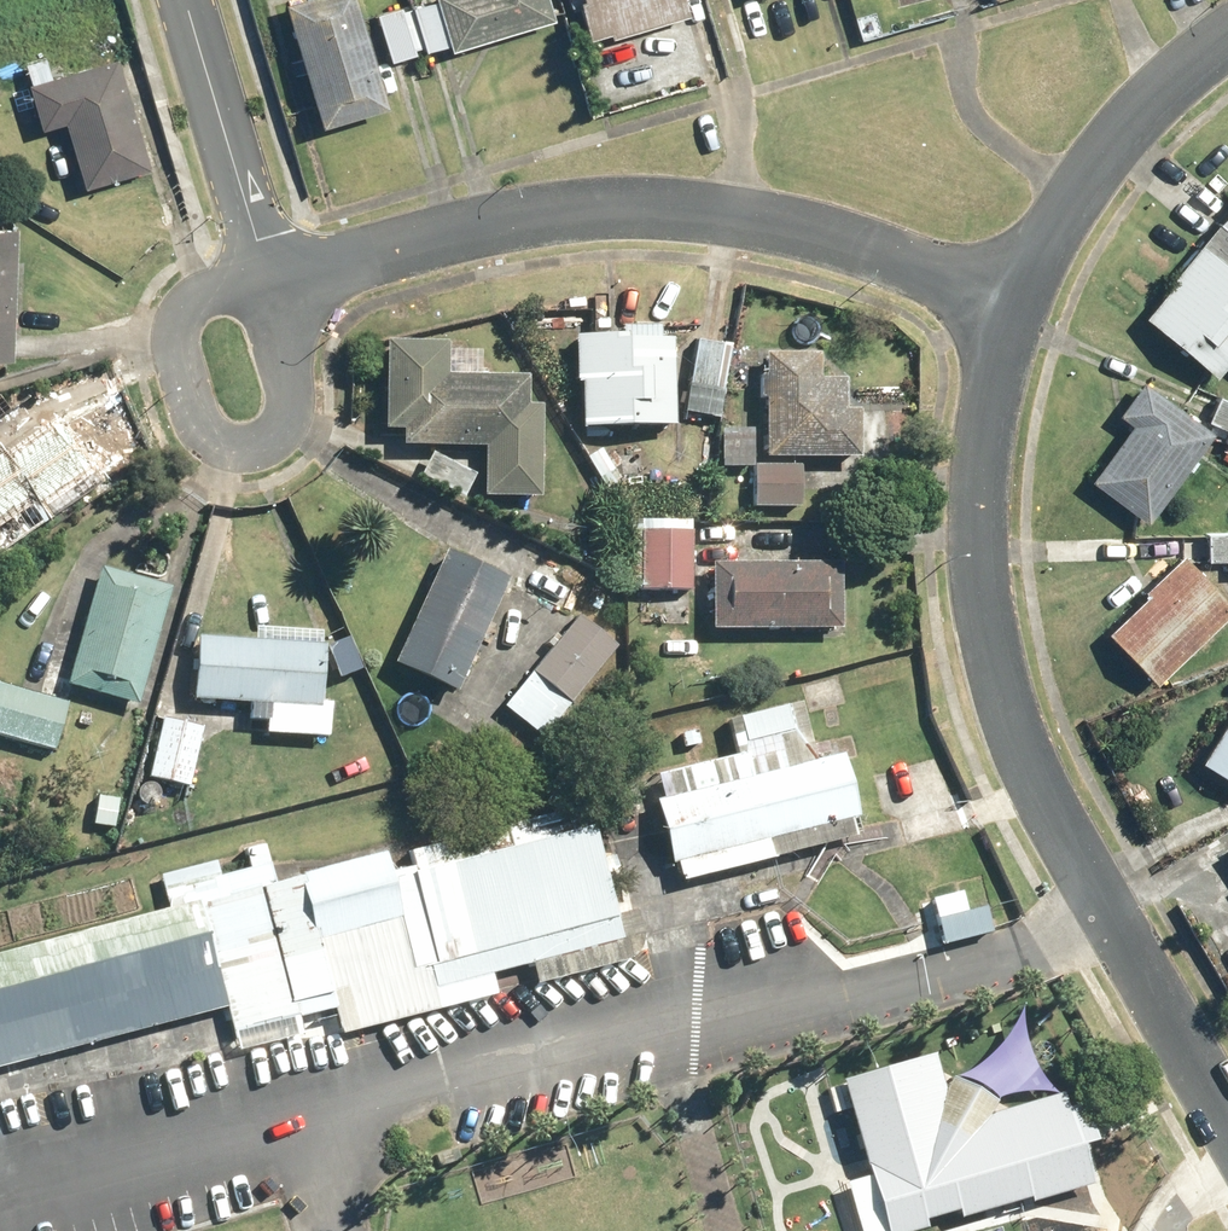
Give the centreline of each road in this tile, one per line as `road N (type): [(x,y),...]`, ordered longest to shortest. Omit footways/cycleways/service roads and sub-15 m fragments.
road 1 (residential): [(1227,1125),(1104,925),(1014,730),(991,641),(981,515),(988,390),(1013,306)]
road 2 (residential): [(260,287),(496,222),(614,207),(721,210),(854,245),(1013,306)]
road 3 (residential): [(260,287),(284,403),(280,424),(262,437),(217,442),(197,425),(183,329),(188,314),(212,301)]
road 4 (residential): [(1013,306),(1104,153),(1167,88),(1227,42)]
road 5 (residential): [(183,0),(260,287)]

